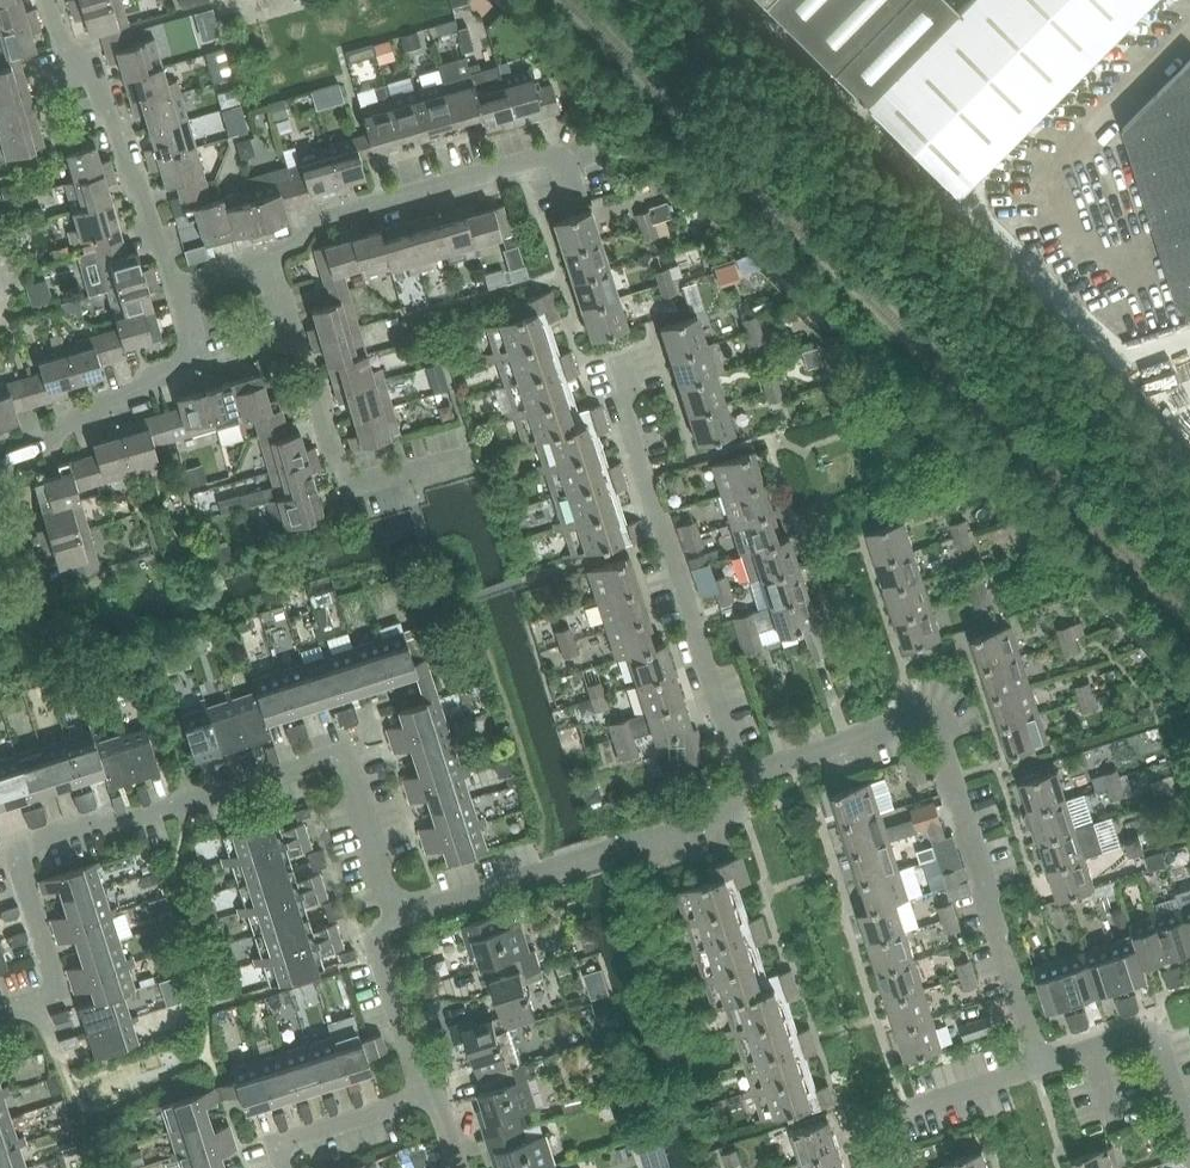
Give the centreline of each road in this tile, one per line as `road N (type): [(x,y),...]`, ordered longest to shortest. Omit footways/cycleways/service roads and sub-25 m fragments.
road 1 (residential): [(0,1015),(39,1003),(52,987),(18,865),(22,846),(321,759),(341,763),(353,777),(399,917)]
road 2 (residential): [(1039,1065),(937,731),(913,719),(741,778)]
road 3 (residential): [(741,778),(620,405),(630,391),(617,349)]
road 4 (residential): [(399,917),(726,814),(738,806),(741,778)]
road 5 (residential): [(269,265),(319,221),(553,155),(565,163),(576,198)]
road 6 (residential): [(471,452),(351,479),(323,433),(269,265)]
road 7 (residential): [(179,292),(101,85),(62,46),(47,0)]
road 8 (residential): [(0,459),(50,444),(73,416),(127,398),(146,375),(184,361),(193,342),(179,292)]
road 9 (residential): [(1189,1142),(1163,1049),(1145,1035),(1039,1065)]
road 10 (residential): [(435,1096),(414,1065),(381,955),(382,933),(399,917)]
road 11 (residential): [(285,1167),(286,1144),(435,1096)]
road 12 (residential): [(907,1108),(1039,1065)]

